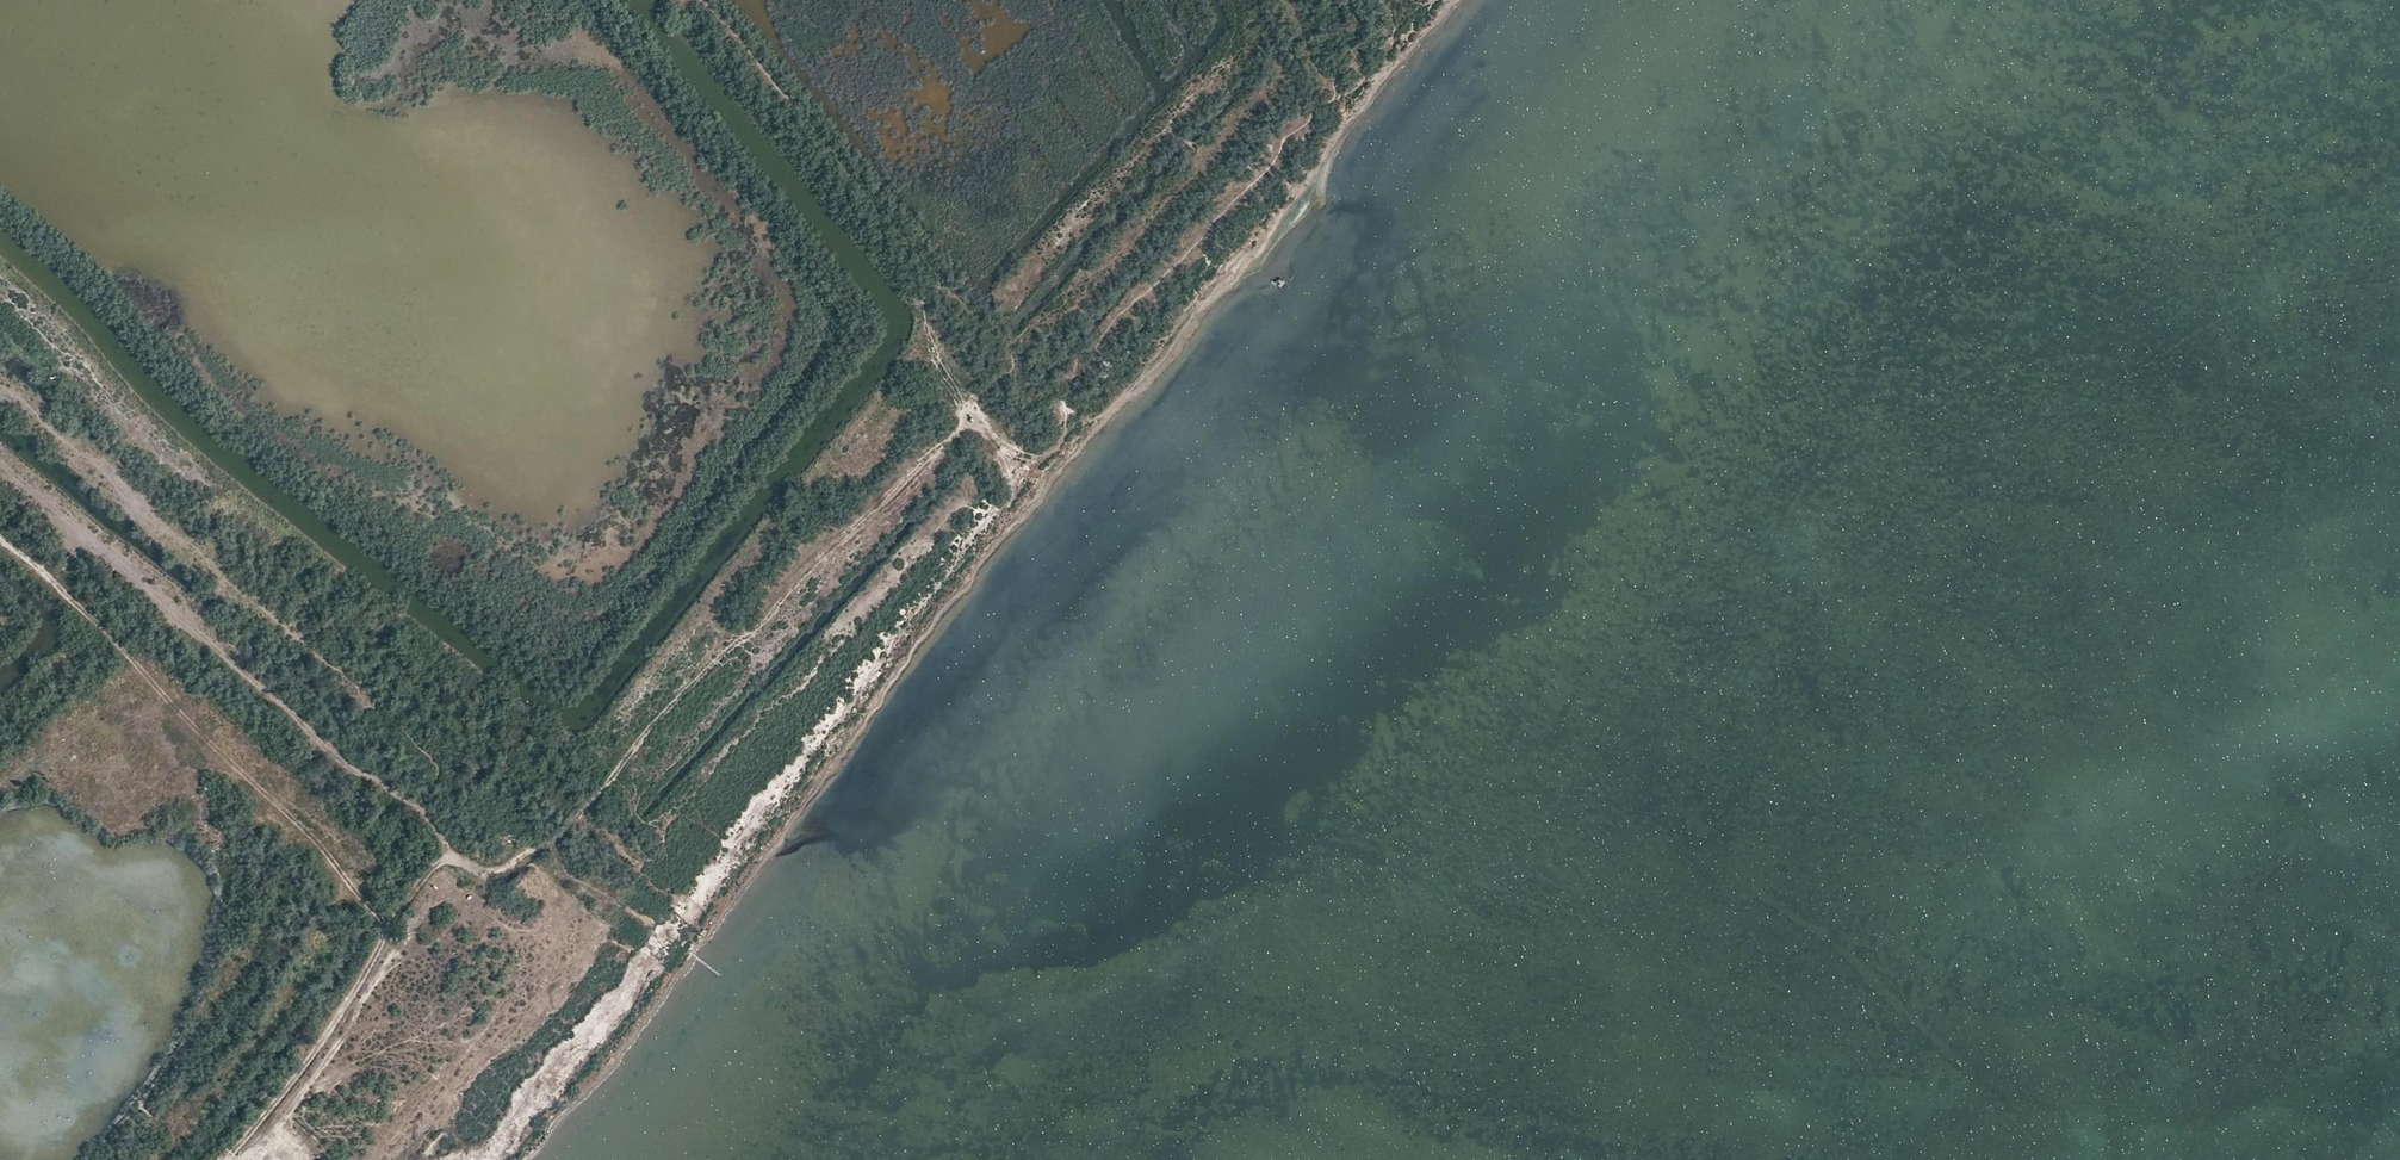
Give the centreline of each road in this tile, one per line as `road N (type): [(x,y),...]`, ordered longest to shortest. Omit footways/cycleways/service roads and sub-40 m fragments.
road 1 (track): [(0,539),(100,625),(217,752),(305,830),(386,935),(321,1042),(231,1159)]

